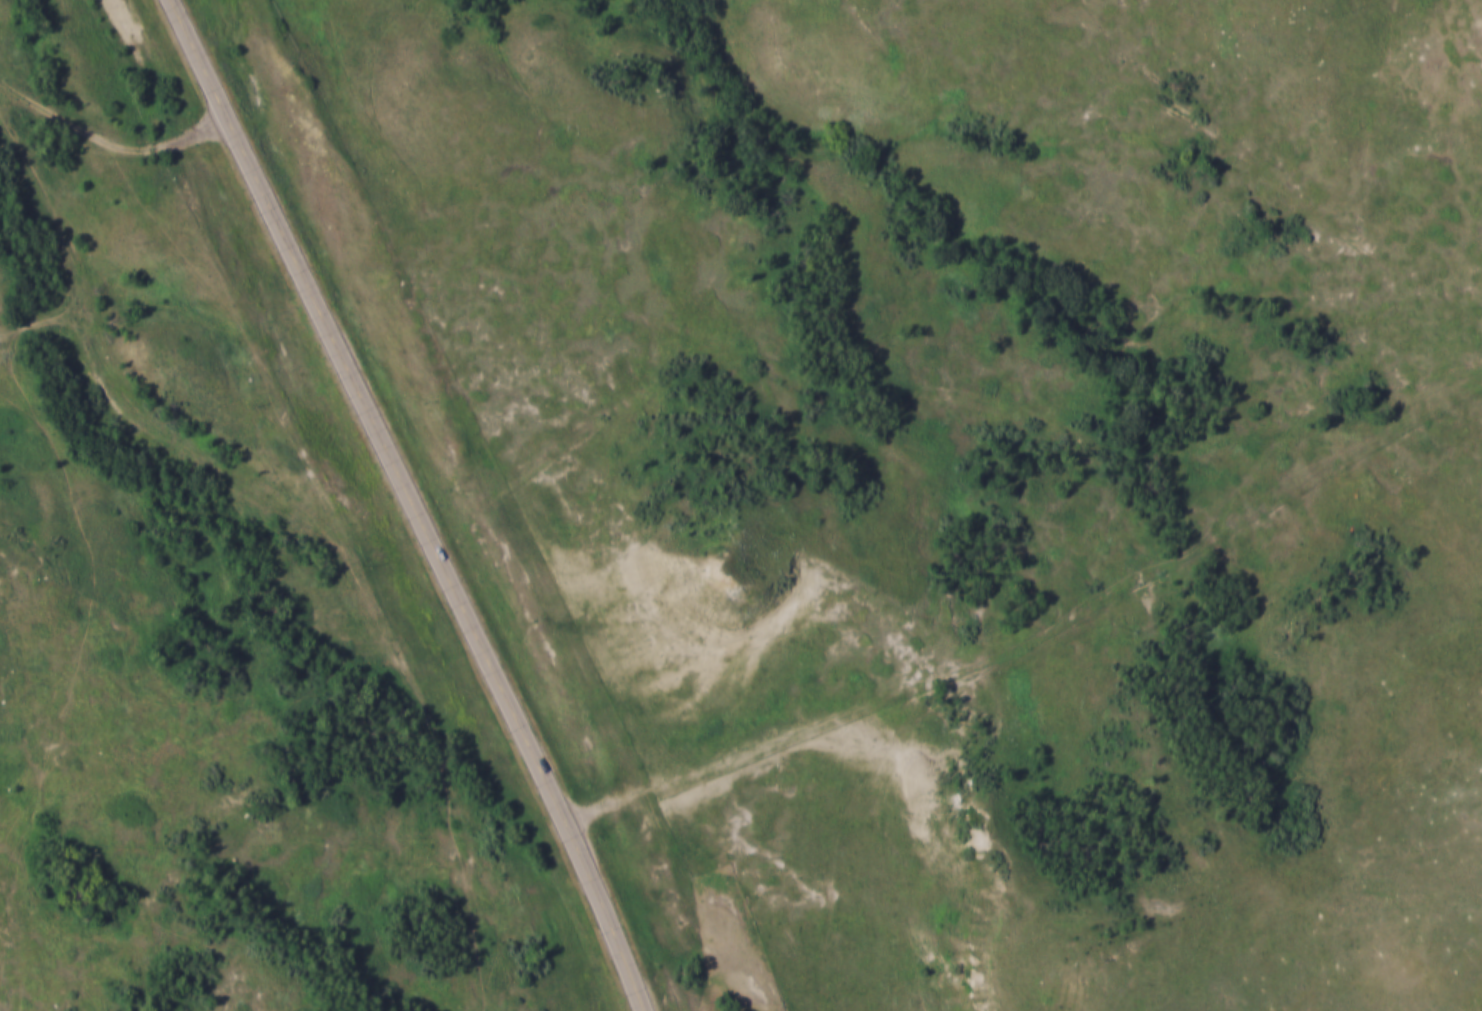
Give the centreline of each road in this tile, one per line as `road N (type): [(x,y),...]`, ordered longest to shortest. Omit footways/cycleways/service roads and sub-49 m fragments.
road 1 (primary): [(647,1010),(570,824),(174,0)]
road 2 (track): [(570,824),(621,794),(768,734),(823,723),(869,733),(918,758),(934,796)]

